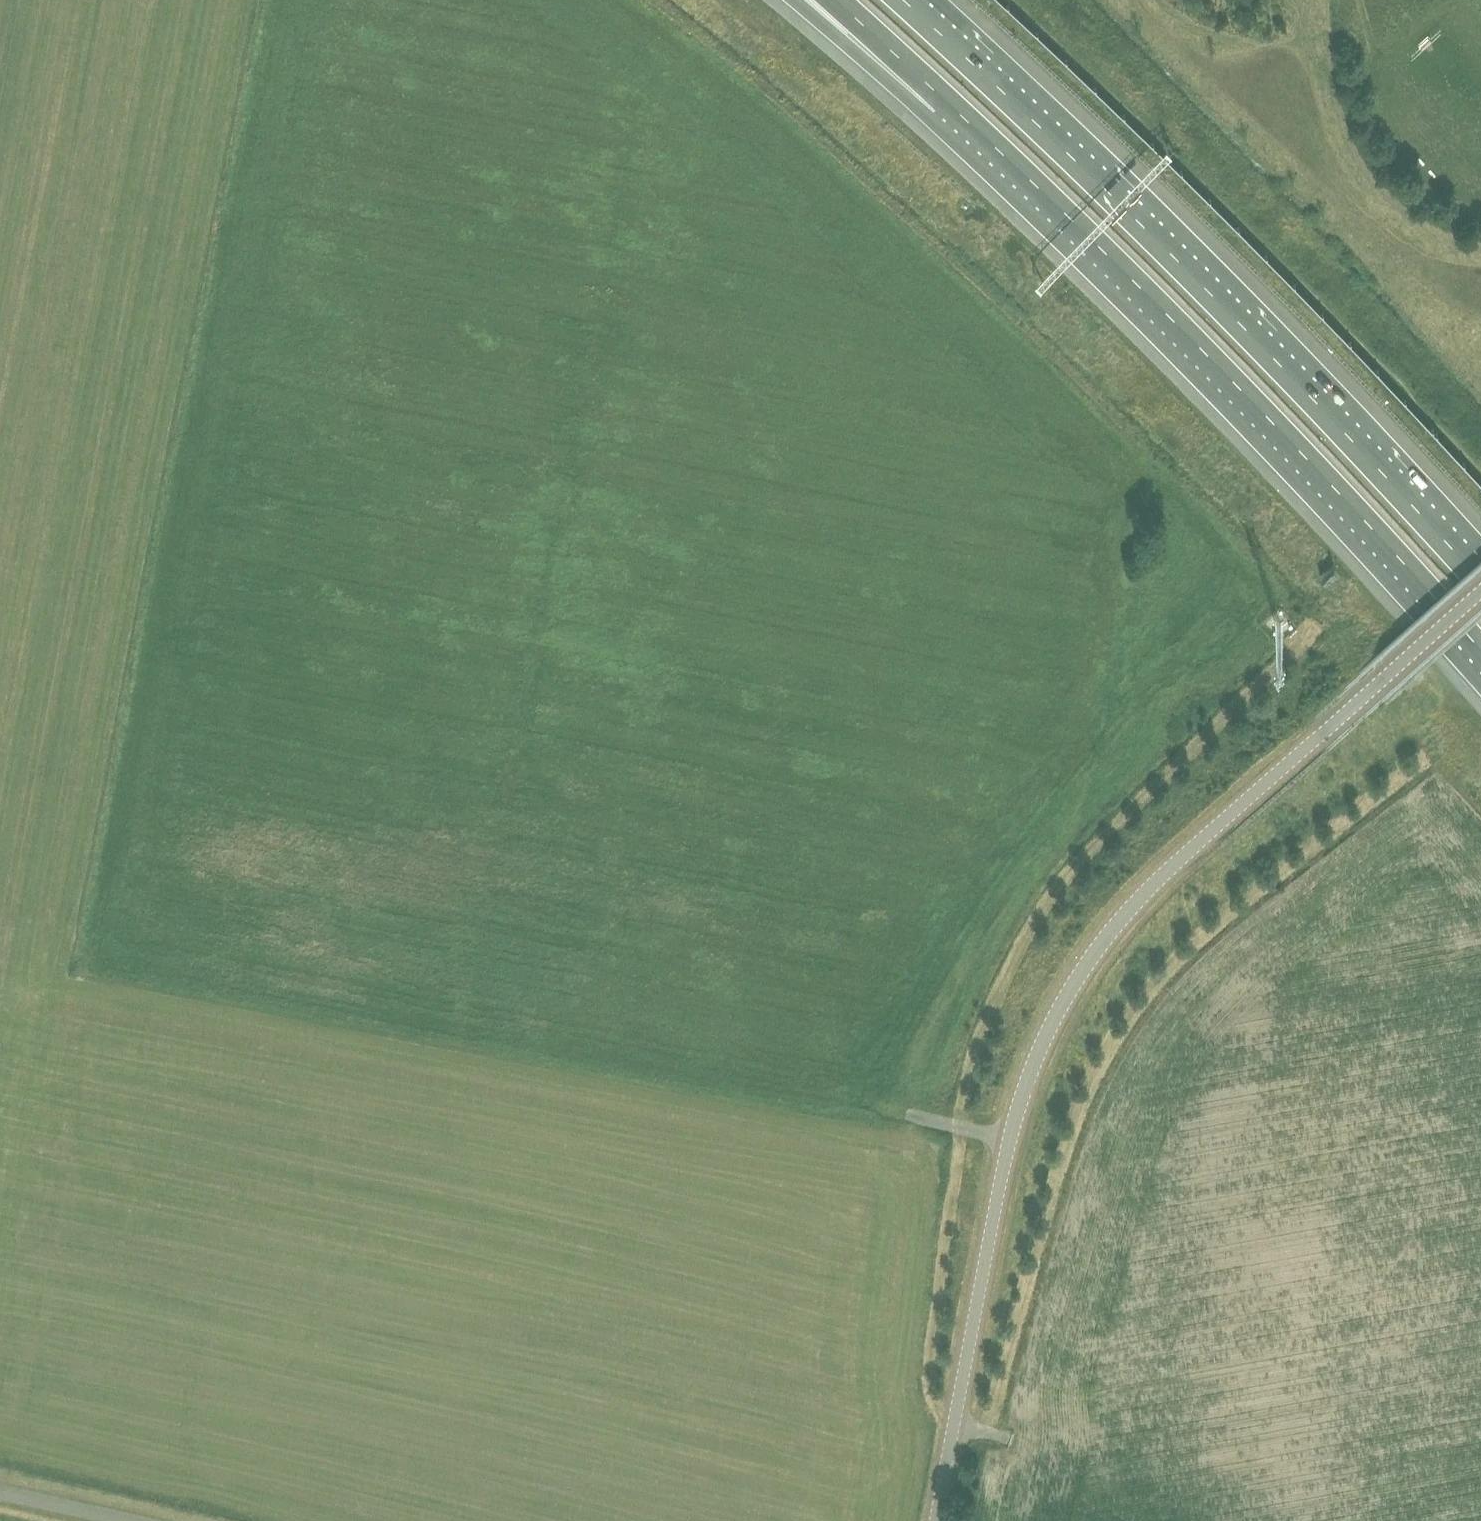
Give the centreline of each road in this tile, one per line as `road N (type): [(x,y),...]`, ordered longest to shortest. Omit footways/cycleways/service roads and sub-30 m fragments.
road 1 (unclassified): [(936,1520),(1020,1105),(1066,999),(1163,876),(1480,594)]
road 2 (motorway): [(1480,583),(1209,293),(902,0)]
road 3 (motorway): [(950,104),(1210,357),(1480,651)]
road 4 (motorway): [(808,0),(950,104)]
road 5 (motorway): [(835,0),(950,104)]
road 6 (unclassified): [(127,1520),(0,1492)]

